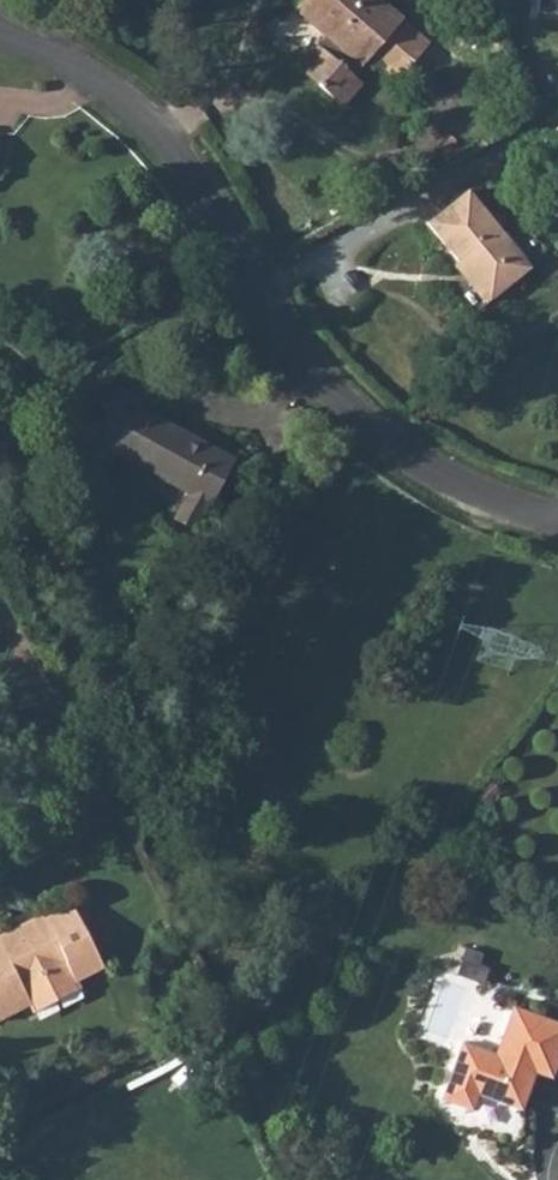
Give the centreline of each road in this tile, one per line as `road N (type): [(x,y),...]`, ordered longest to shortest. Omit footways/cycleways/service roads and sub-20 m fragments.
road 1 (residential): [(557,524),(509,514),(407,460),(341,400),(297,345),(179,159),(90,72),(36,35),(0,24)]

